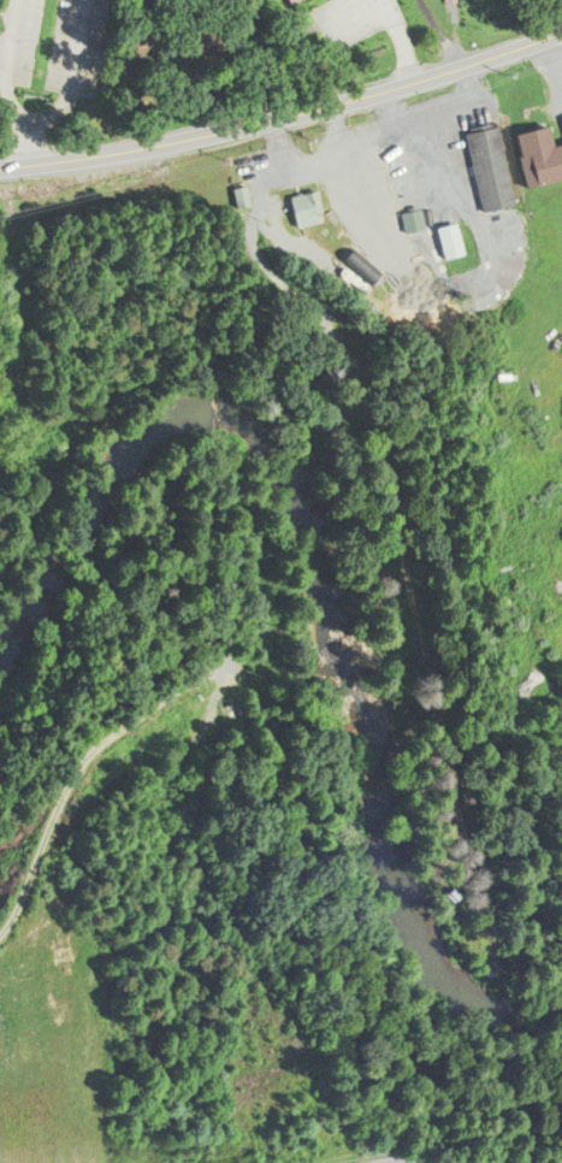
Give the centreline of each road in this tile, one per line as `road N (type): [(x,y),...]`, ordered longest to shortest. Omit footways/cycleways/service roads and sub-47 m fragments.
road 1 (secondary): [(561,35),(414,85),(207,137),(0,170)]
road 2 (residential): [(0,932),(66,781),(107,731),(221,663),(225,687)]

